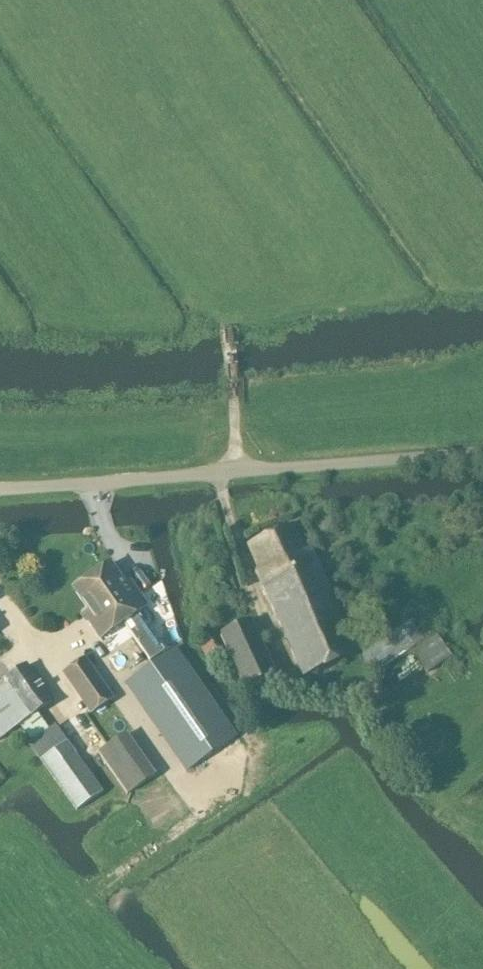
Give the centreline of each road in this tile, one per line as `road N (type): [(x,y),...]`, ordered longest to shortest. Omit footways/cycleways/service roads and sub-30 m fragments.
road 1 (unclassified): [(0,489),(482,452)]
road 2 (track): [(238,473),(227,328),(289,293),(482,286)]

